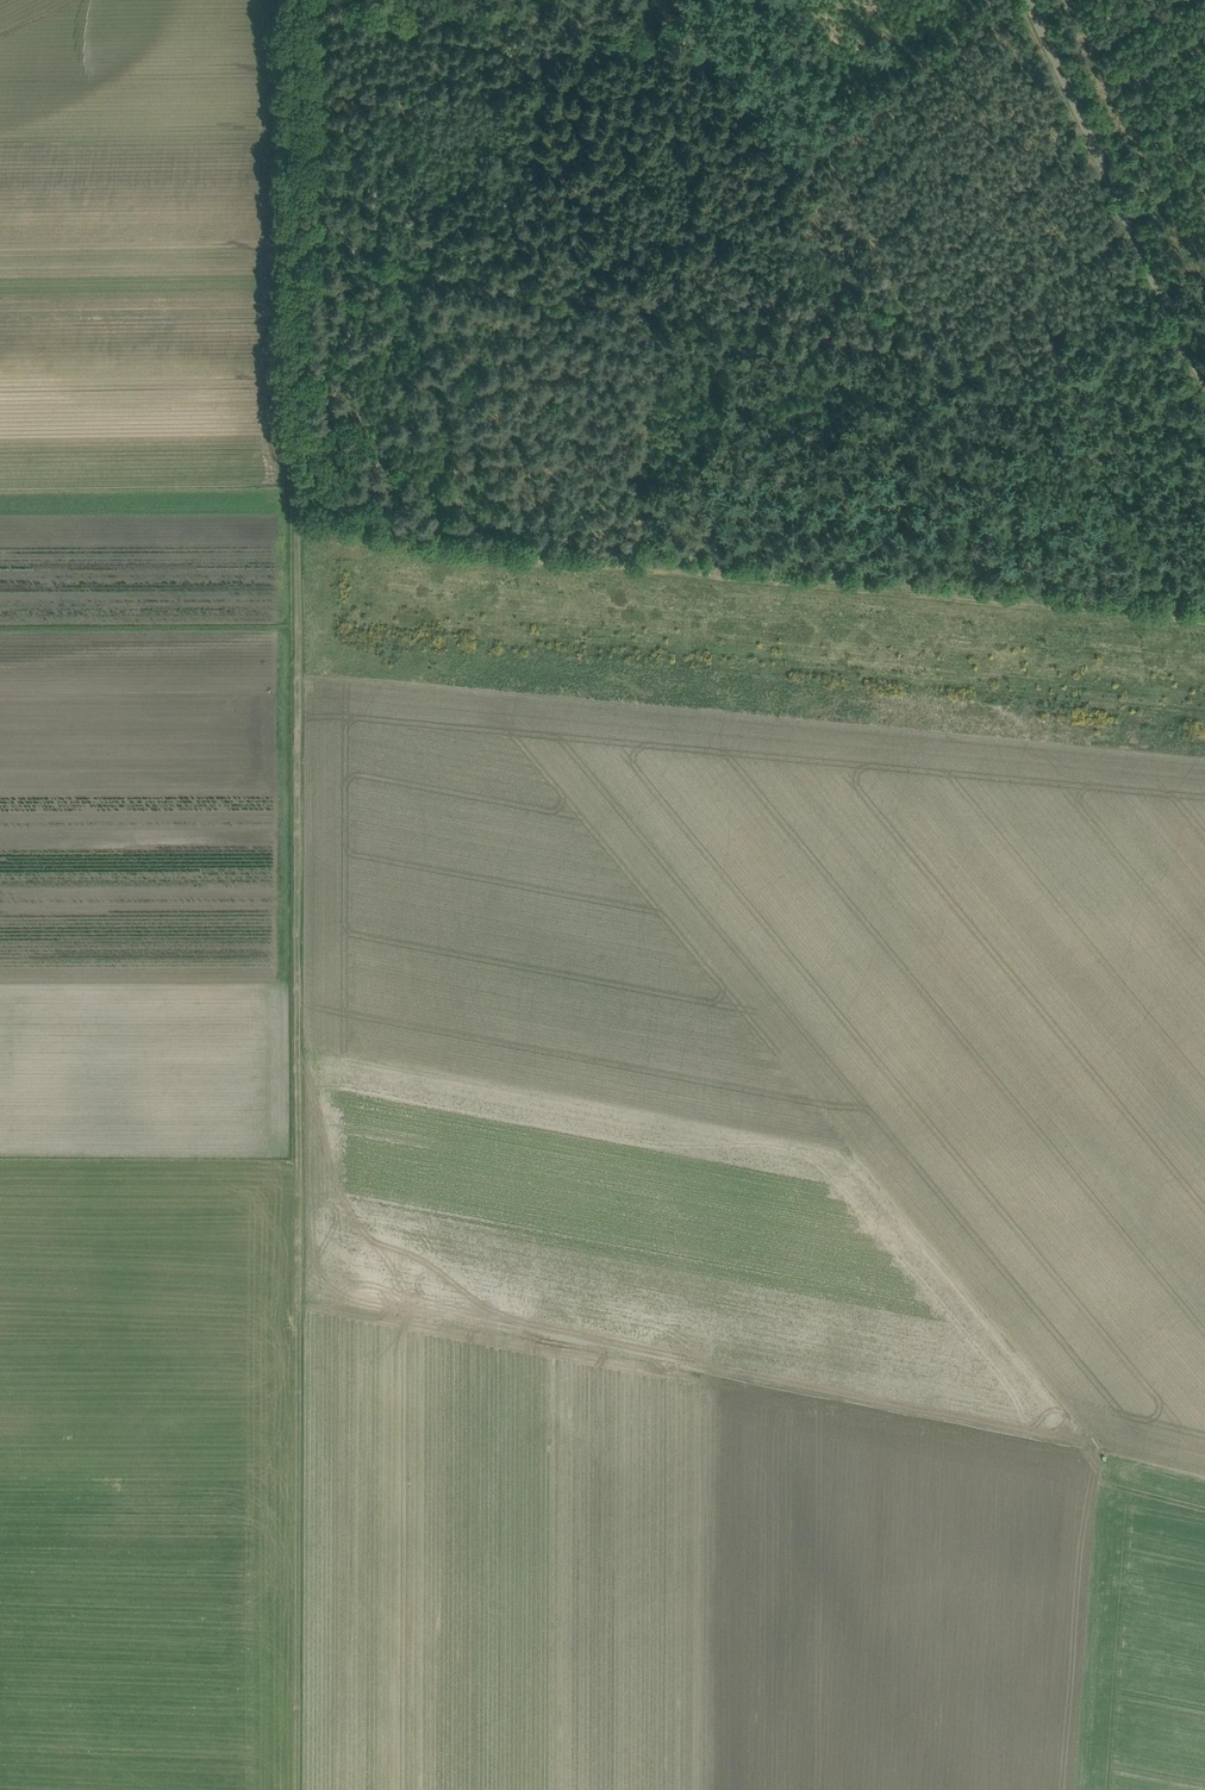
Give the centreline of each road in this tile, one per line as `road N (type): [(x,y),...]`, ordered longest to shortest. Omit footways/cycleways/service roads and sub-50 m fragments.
road 1 (track): [(299,0),(300,1789)]
road 2 (unclassified): [(1204,394),(1024,0)]

